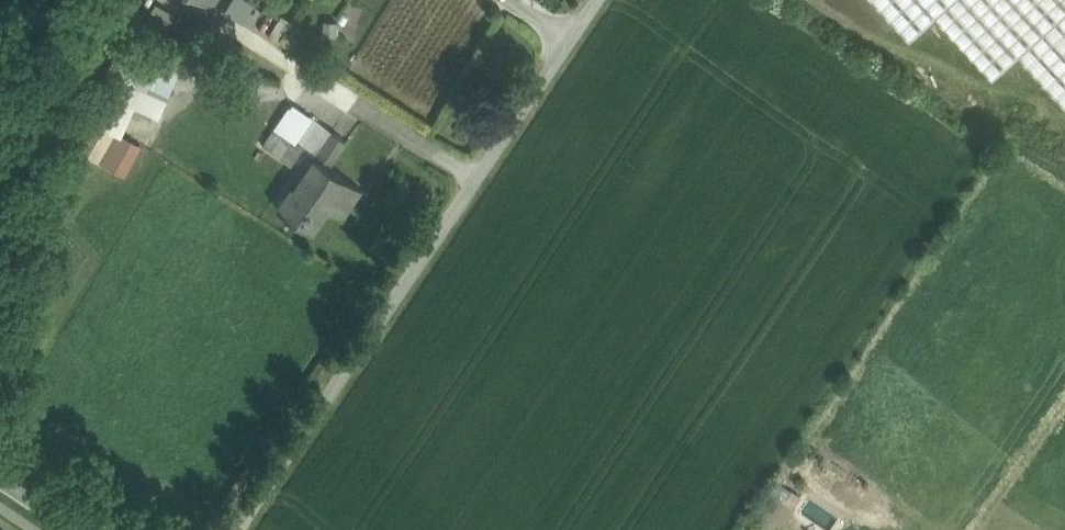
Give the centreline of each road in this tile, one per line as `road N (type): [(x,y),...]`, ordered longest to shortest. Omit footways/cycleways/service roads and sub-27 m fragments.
road 1 (unclassified): [(595,0),(295,463),(243,529)]

